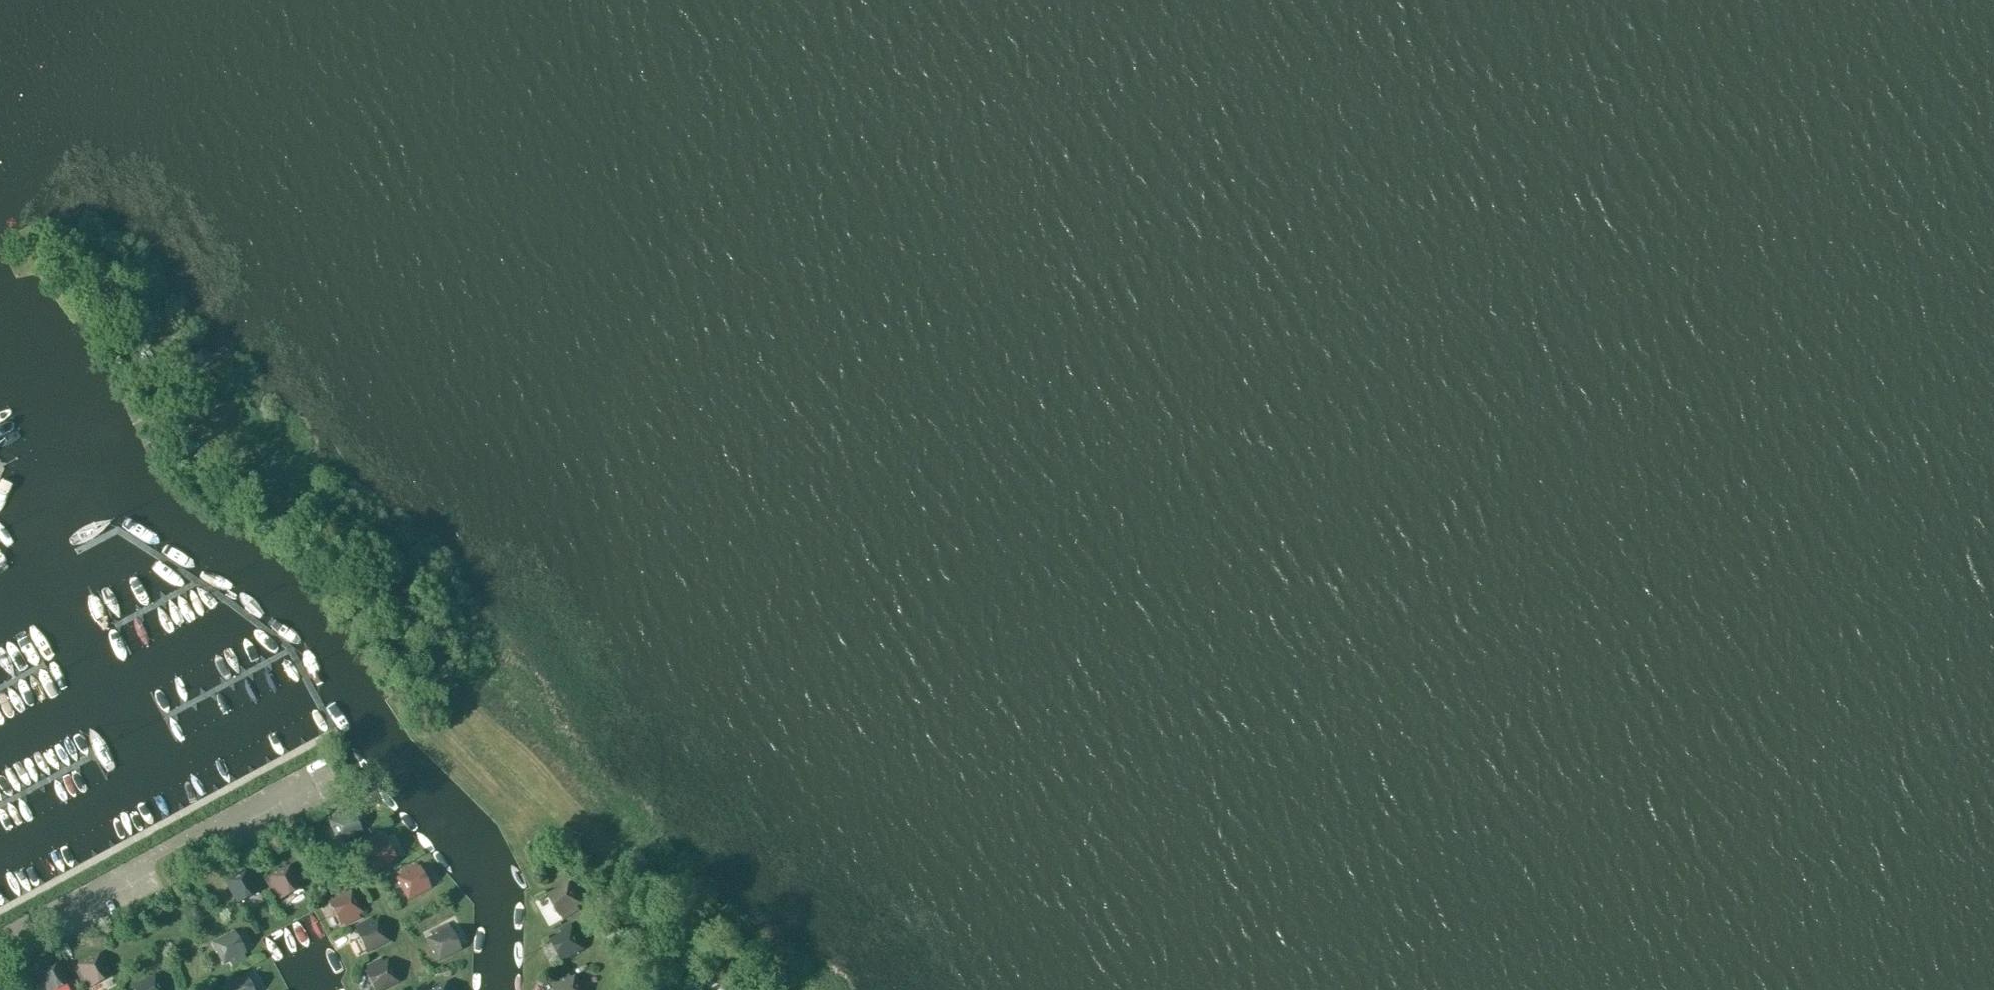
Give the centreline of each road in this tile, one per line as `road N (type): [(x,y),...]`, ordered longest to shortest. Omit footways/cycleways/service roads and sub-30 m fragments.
road 1 (residential): [(0,943),(12,928),(303,782)]

